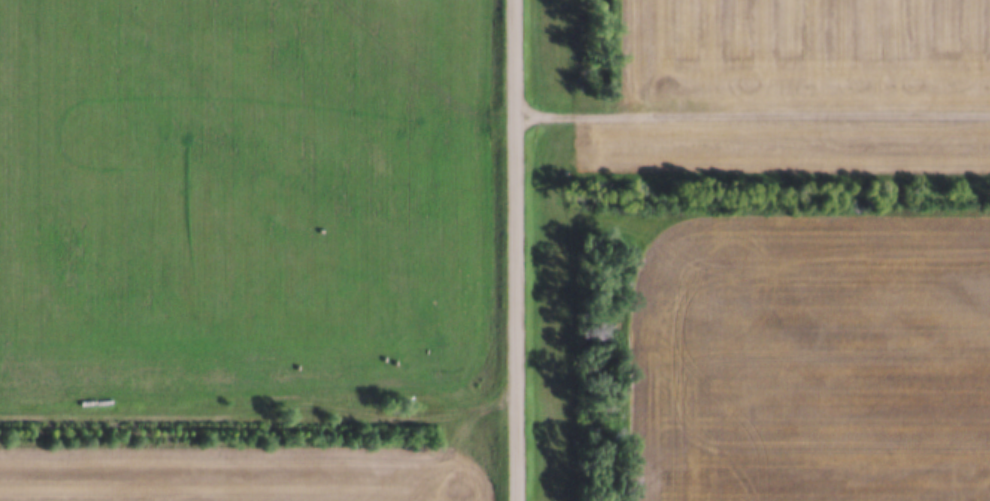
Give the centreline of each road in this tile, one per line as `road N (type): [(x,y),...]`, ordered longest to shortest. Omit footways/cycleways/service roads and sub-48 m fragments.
road 1 (residential): [(516,500),(512,0)]
road 2 (track): [(513,117),(989,113)]

